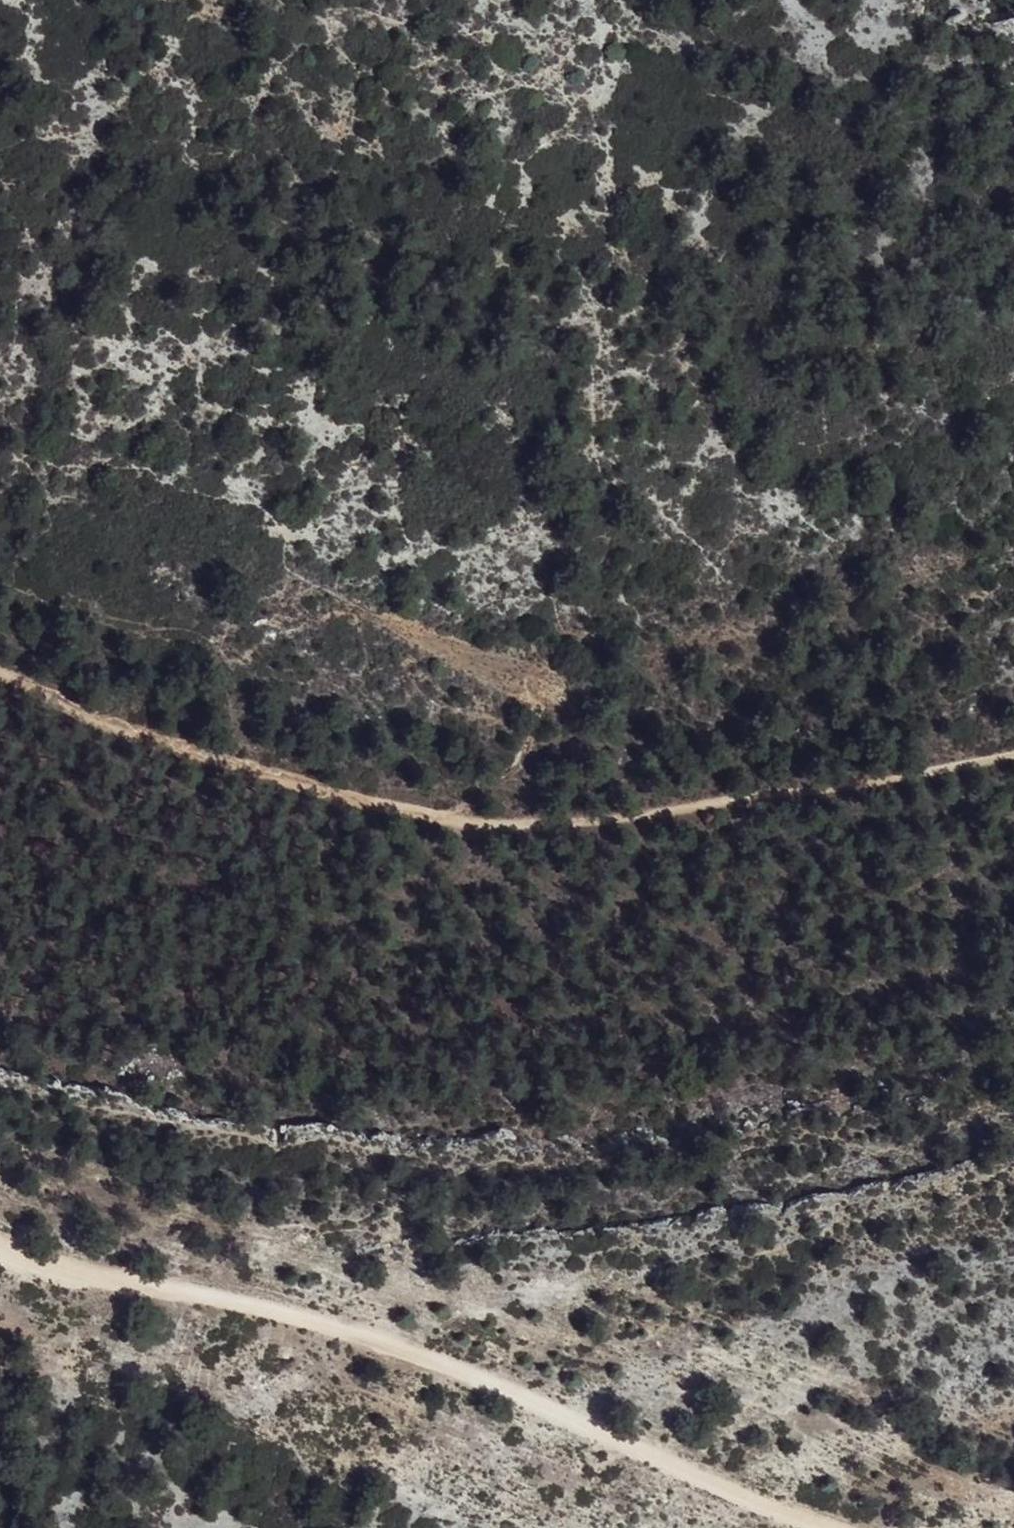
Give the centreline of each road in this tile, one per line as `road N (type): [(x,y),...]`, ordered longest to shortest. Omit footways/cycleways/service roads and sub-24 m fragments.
road 1 (track): [(1013,747),(665,803),(416,806),(161,728),(0,663)]
road 2 (track): [(0,1240),(73,1279),(212,1293),(528,1398),(826,1527)]

